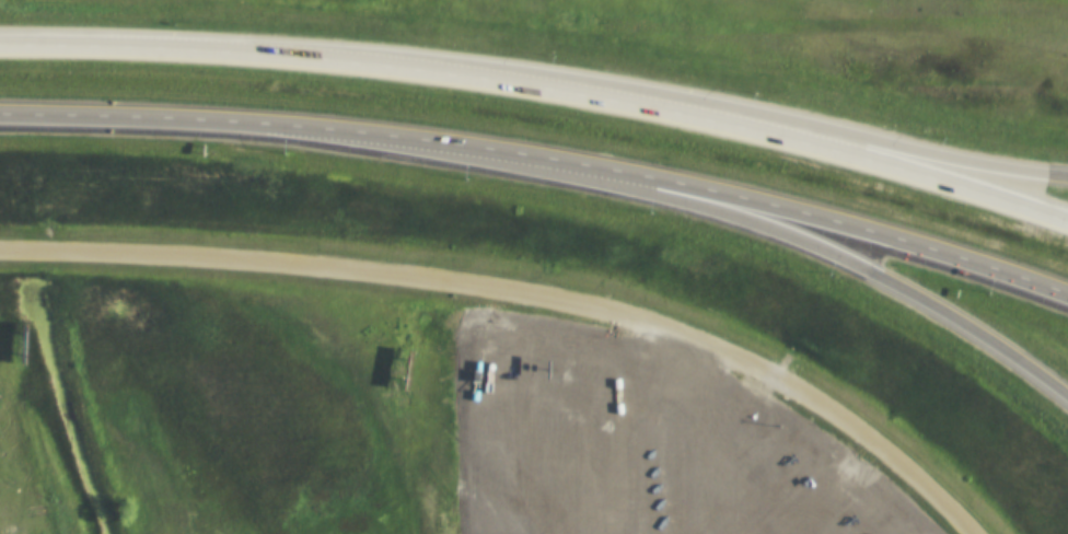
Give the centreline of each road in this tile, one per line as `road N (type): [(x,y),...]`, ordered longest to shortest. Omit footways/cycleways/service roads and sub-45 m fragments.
road 1 (motorway): [(0,115),(317,127),(576,162),(973,264),(1067,299)]
road 2 (motorway): [(1067,221),(741,121),(578,86),(356,56),(0,42)]
road 3 (residential): [(971,533),(872,444),(785,385),(581,305),(298,264),(0,251)]
road 4 (motorway): [(745,204),(914,294),(1067,400)]
road 5 (motorway): [(1067,175),(881,161)]

